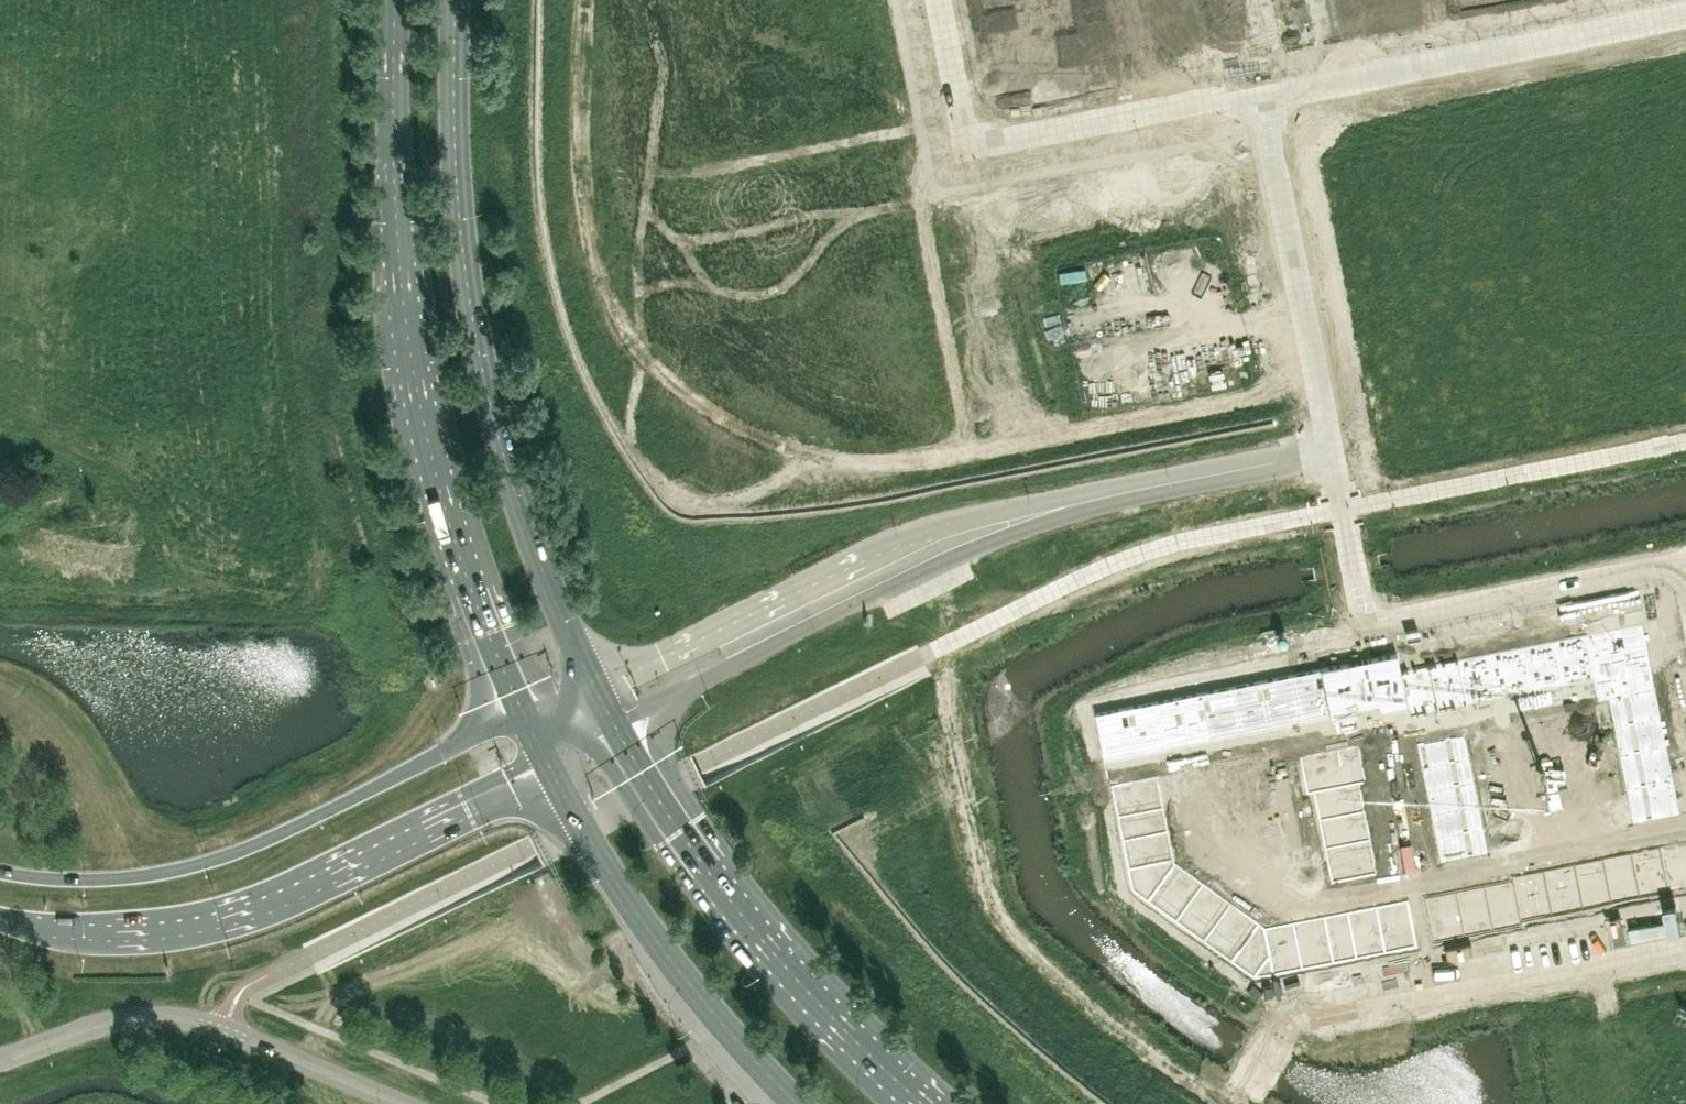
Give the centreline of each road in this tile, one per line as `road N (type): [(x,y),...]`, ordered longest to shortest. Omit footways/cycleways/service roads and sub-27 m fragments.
road 1 (primary): [(394,0),(397,231),(421,417),(464,566),(525,714)]
road 2 (primary): [(594,683),(532,542),(476,345),(457,175),(455,0)]
road 3 (primary): [(0,918),(92,933),(224,918),(554,771)]
road 4 (residential): [(1332,451),(920,543),(794,611)]
road 5 (primary): [(525,714),(210,861),(103,879),(0,872)]
road 6 (residential): [(1685,559),(1370,623),(1332,451)]
road 7 (primary): [(929,1103),(761,935),(622,736)]
road 8 (residential): [(927,0),(954,155),(1261,94)]
road 9 (residential): [(1685,12),(1261,94)]
road 10 (residential): [(0,1057),(117,1018),(165,1016),(225,1026),(407,1103)]
road 11 (primary): [(554,771),(608,869),(679,971),(800,1103)]
road 12 (residential): [(1261,94),(1332,451)]
road 13 (residential): [(1346,1012),(1685,943)]

